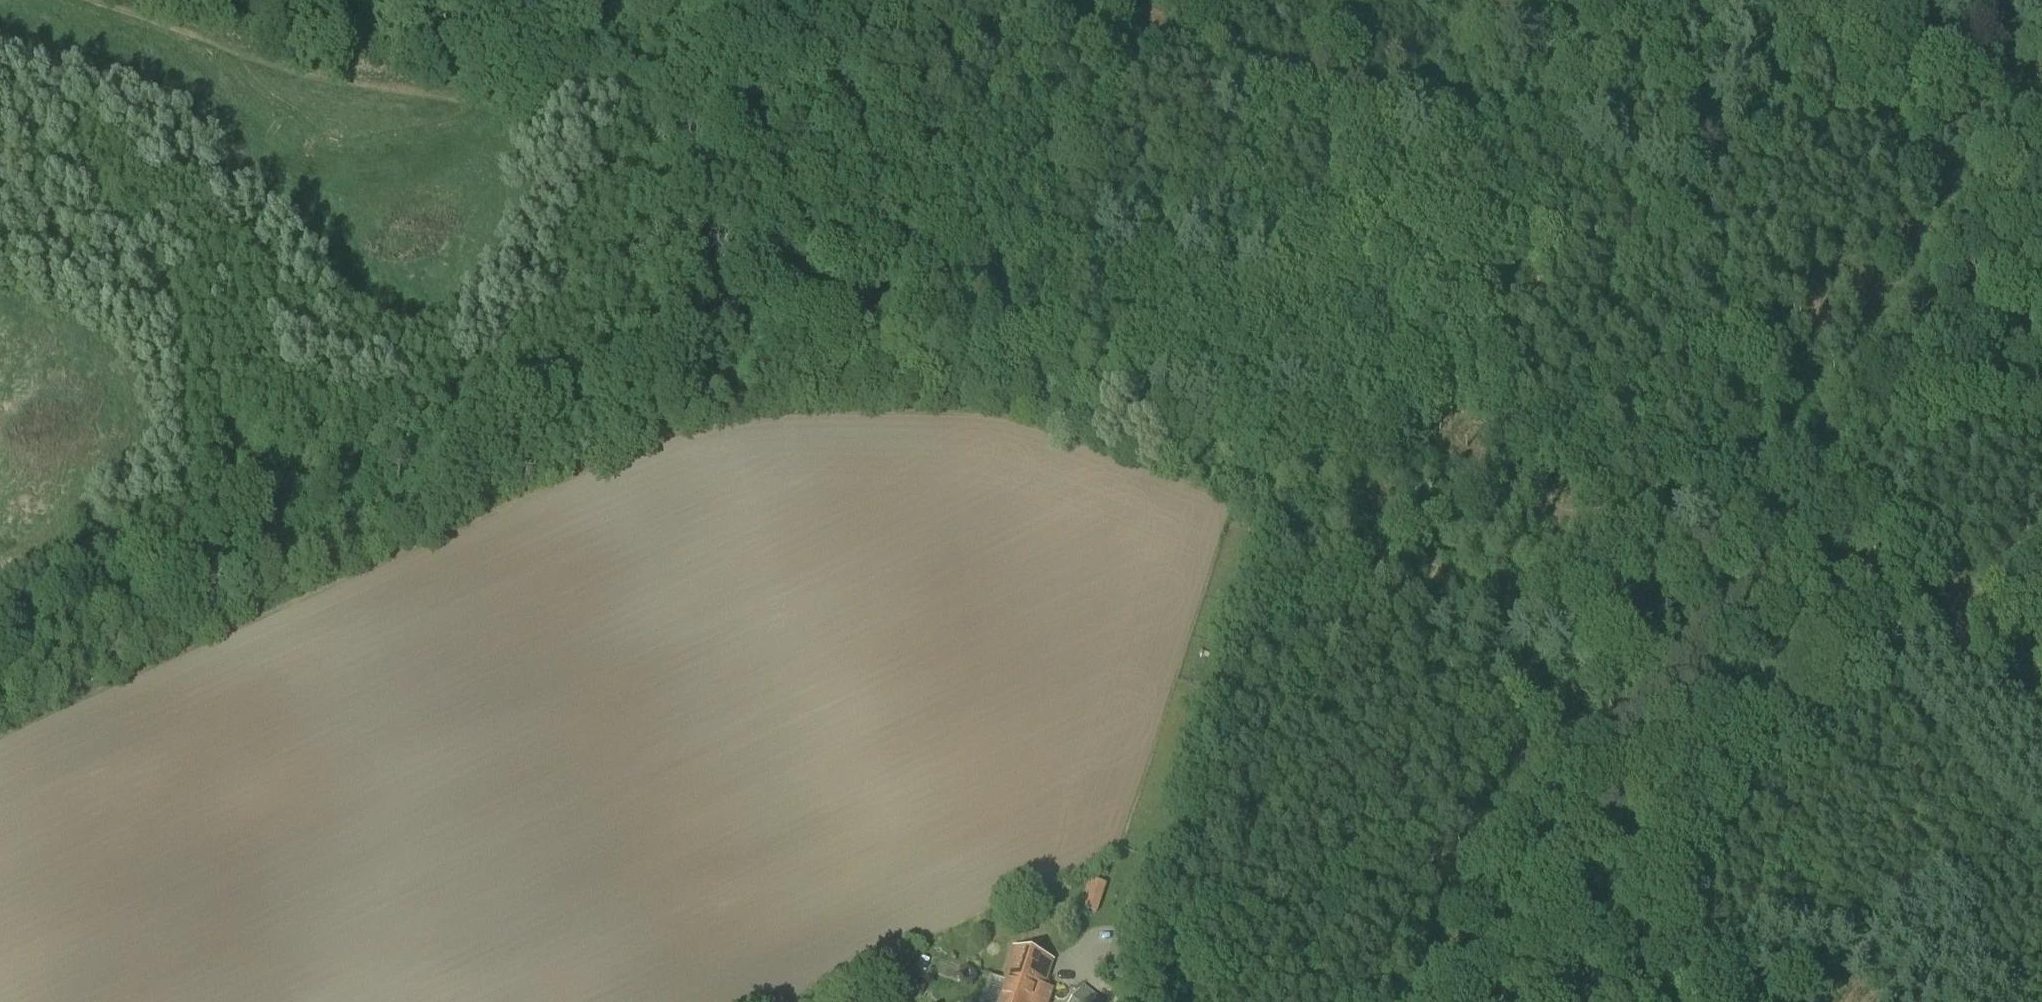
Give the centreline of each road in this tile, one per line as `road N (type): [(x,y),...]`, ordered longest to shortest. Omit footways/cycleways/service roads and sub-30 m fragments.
road 1 (track): [(107,0),(208,41),(277,109),(346,137),(528,90),(545,68),(527,0)]

